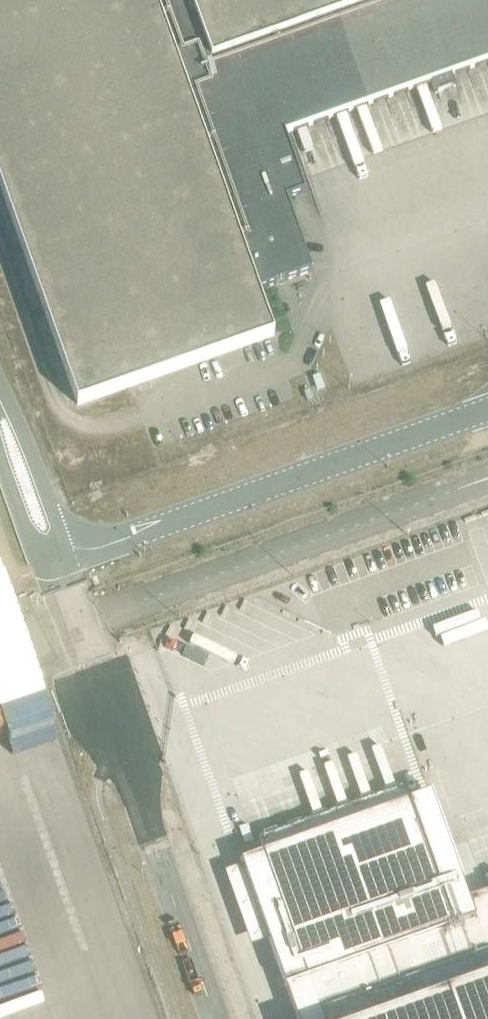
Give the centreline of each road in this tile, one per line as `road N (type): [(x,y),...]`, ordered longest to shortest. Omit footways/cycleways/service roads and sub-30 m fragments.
road 1 (unclassified): [(52,561),(487,410)]
road 2 (unclassified): [(217,1018),(110,708)]
road 3 (unclassified): [(52,561),(58,528),(0,387)]
road 4 (unclassified): [(52,561),(110,708)]

